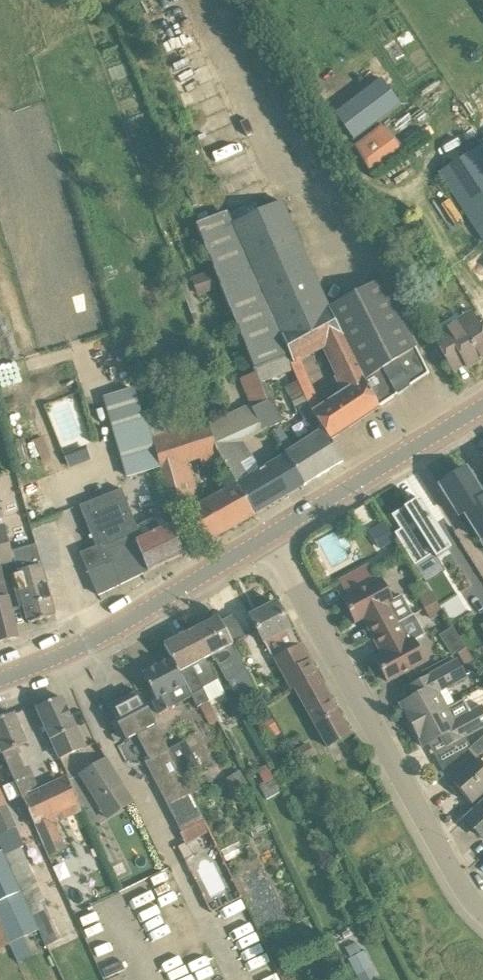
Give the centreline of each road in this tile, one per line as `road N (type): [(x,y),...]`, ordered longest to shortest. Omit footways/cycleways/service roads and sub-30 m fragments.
road 1 (residential): [(482,913),(270,537)]
road 2 (unclassified): [(0,679),(122,627),(270,537)]
road 3 (unclassified): [(270,537),(482,407)]

